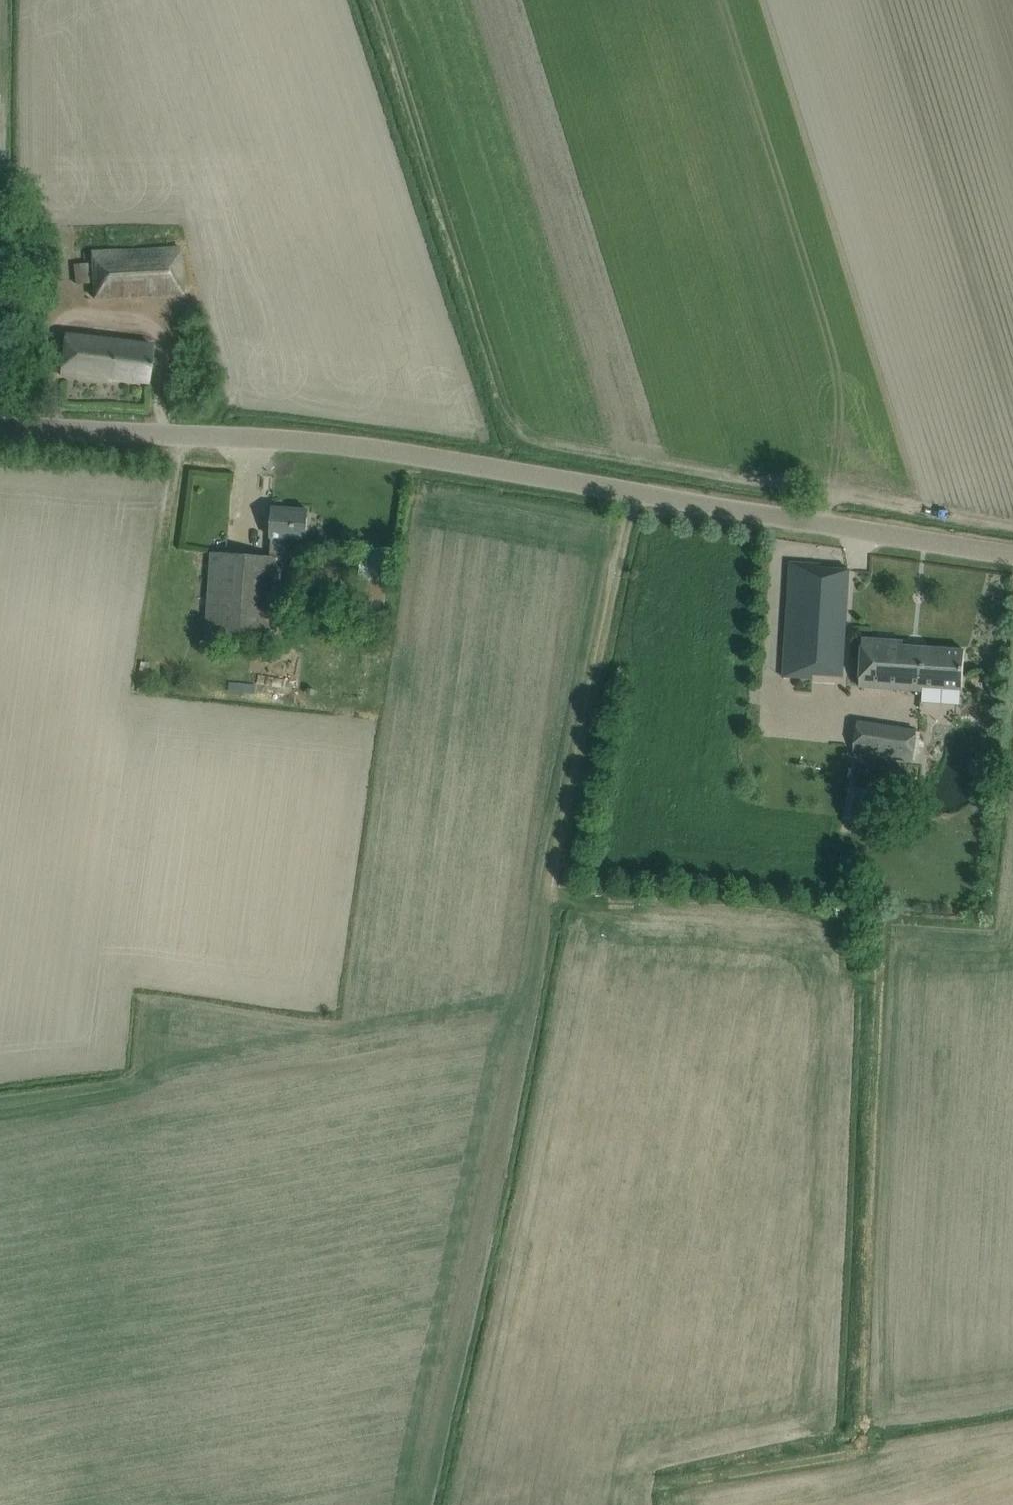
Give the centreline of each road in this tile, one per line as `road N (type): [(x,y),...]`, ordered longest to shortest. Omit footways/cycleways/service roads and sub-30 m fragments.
road 1 (unclassified): [(0,425),(358,447),(1012,555)]

